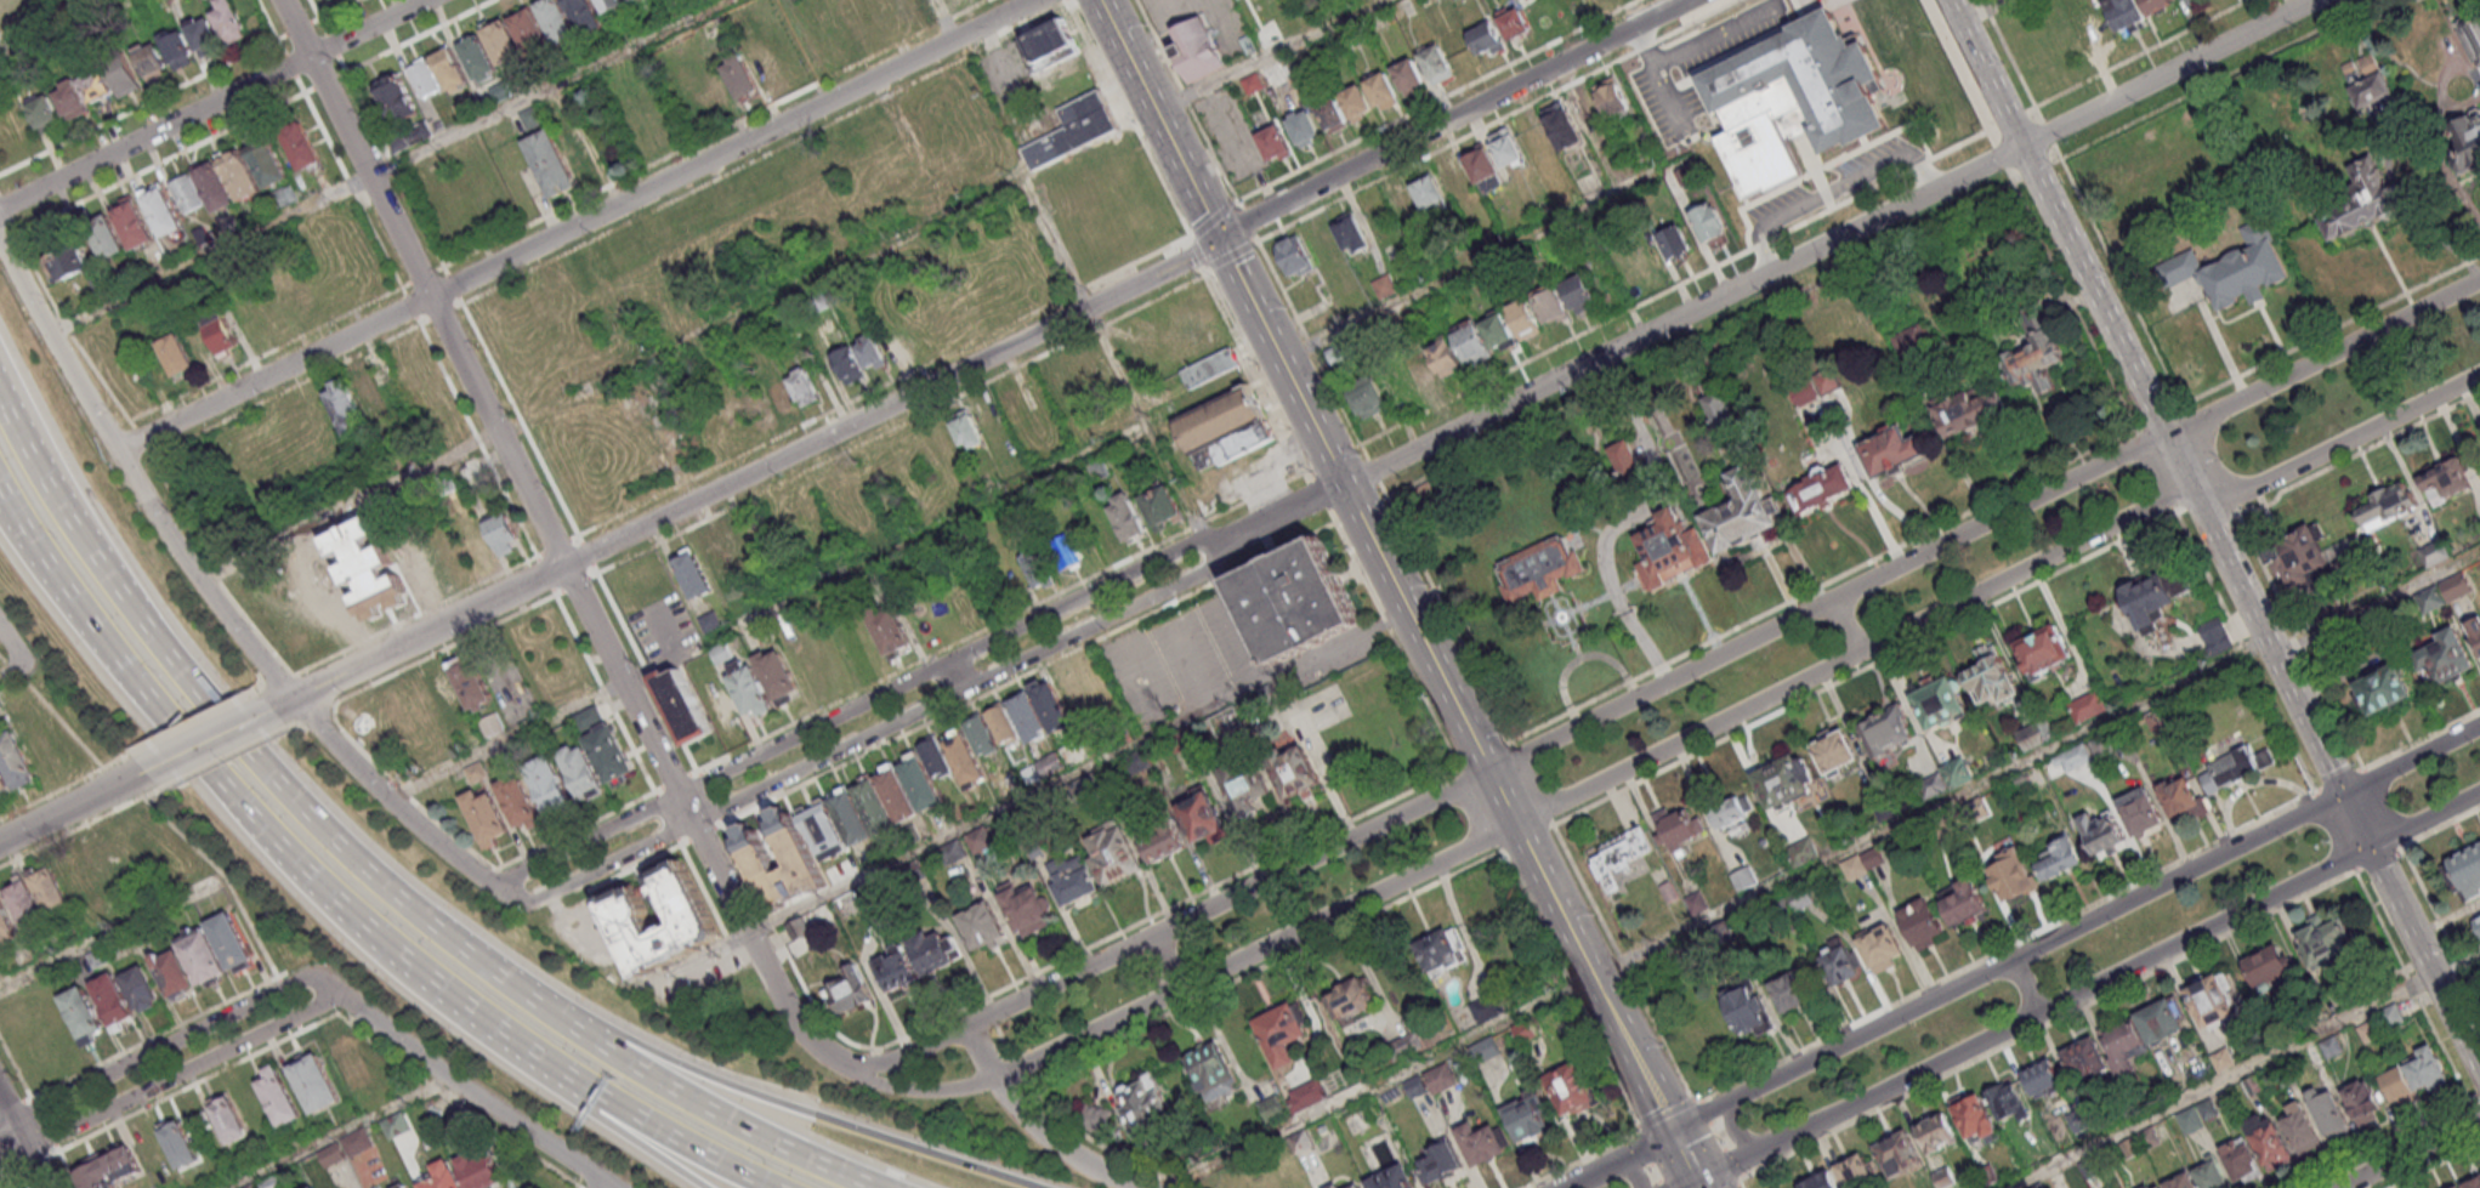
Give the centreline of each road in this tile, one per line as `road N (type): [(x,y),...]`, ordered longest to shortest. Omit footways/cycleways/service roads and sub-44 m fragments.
road 1 (residential): [(2479,277),(967,1024)]
road 2 (residential): [(1684,0),(1190,257),(563,565)]
road 3 (tertiary): [(1951,0),(2479,1068)]
road 4 (motorway): [(862,1187),(611,1055),(446,939),(320,830),(135,618)]
road 5 (residential): [(493,885),(524,904),(1175,584),(1281,513)]
road 6 (residential): [(1281,513),(1188,545),(493,885)]
road 7 (tertiary): [(2479,724),(1733,1097)]
road 8 (tertiary): [(1757,1150),(2479,792)]
road 9 (residential): [(1345,487),(2025,147)]
road 10 (residential): [(839,1063),(868,1080),(925,1091),(1017,1072),(1514,822)]
road 11 (residential): [(1034,0),(429,296)]
road 12 (motorway): [(1044,1187),(742,1090),(522,993)]
road 13 (residential): [(293,698),(172,540),(0,240)]
road 14 (residential): [(427,0),(0,207)]
road 15 (motorway): [(15,521),(113,656),(295,864)]
road 16 (residential): [(1514,822),(1860,649)]
road 17 (residential): [(0,1164),(314,1007),(328,985)]
road 18 (residential): [(1860,649),(2191,487)]
road 19 (residential): [(328,985),(308,976),(294,982),(0,1129)]
road 20 (residential): [(614,1187),(328,985)]
road 21 (residential): [(429,296),(118,450)]
road 22 (secondary): [(1670,1129),(1514,822)]
road 23 (motorway): [(477,1022),(645,1125),(772,1187)]
road 24 (residential): [(563,565),(260,715)]
road 25 (residential): [(429,296),(282,0)]
road 26 (residential): [(2025,147),(2313,0)]
road 27 (secondary): [(1487,771),(1345,487)]
road 28 (residential): [(2191,487),(2248,490),(2479,374)]
road 29 (residential): [(563,565),(429,296)]
road 30 (residential): [(692,822),(563,565)]
road 31 (residential): [(839,1063),(798,1023),(692,822)]
road 32 (motorway): [(477,1022),(515,1062),(705,1187)]
road 33 (secondary): [(1345,487),(1219,239)]
road 34 (residential): [(493,885),(352,762),(293,698)]
road 35 (secondary): [(1219,239),(1098,0)]
road 36 (motorway): [(295,864),(477,1022)]
road 37 (motorway): [(135,618),(35,470)]
road 38 (residential): [(1136,1187),(1067,1149),(997,1078)]
road 39 (residential): [(146,773),(0,842)]
road 40 (residential): [(2342,1187),(2479,1120)]
road 41 (residential): [(967,1024),(887,1063),(839,1063)]
road 42 (tertiary): [(1670,1129),(1551,1187)]
road 43 (residential): [(260,715),(146,773)]

